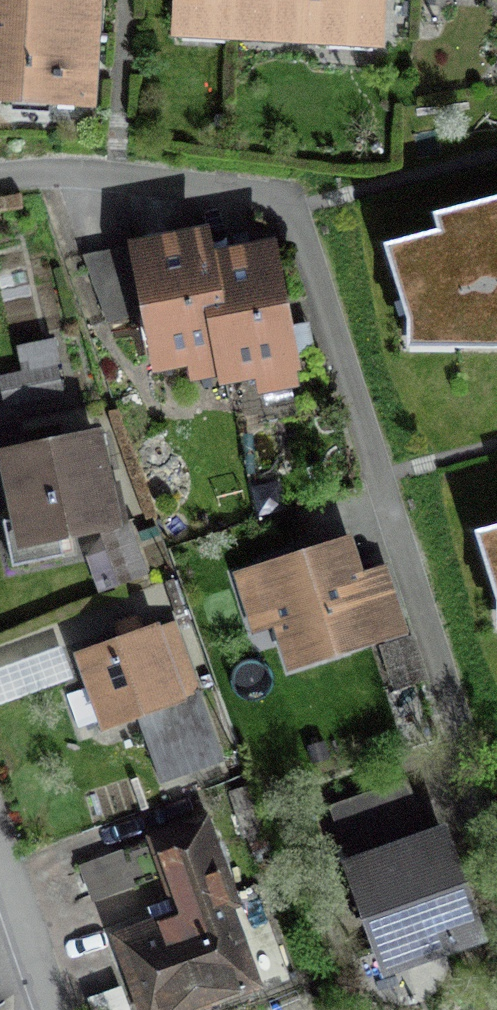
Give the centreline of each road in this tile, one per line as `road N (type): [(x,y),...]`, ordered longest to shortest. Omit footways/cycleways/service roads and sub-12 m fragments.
road 1 (residential): [(0,195),(261,193),(307,228),(470,764)]
road 2 (residential): [(0,870),(51,1009)]

